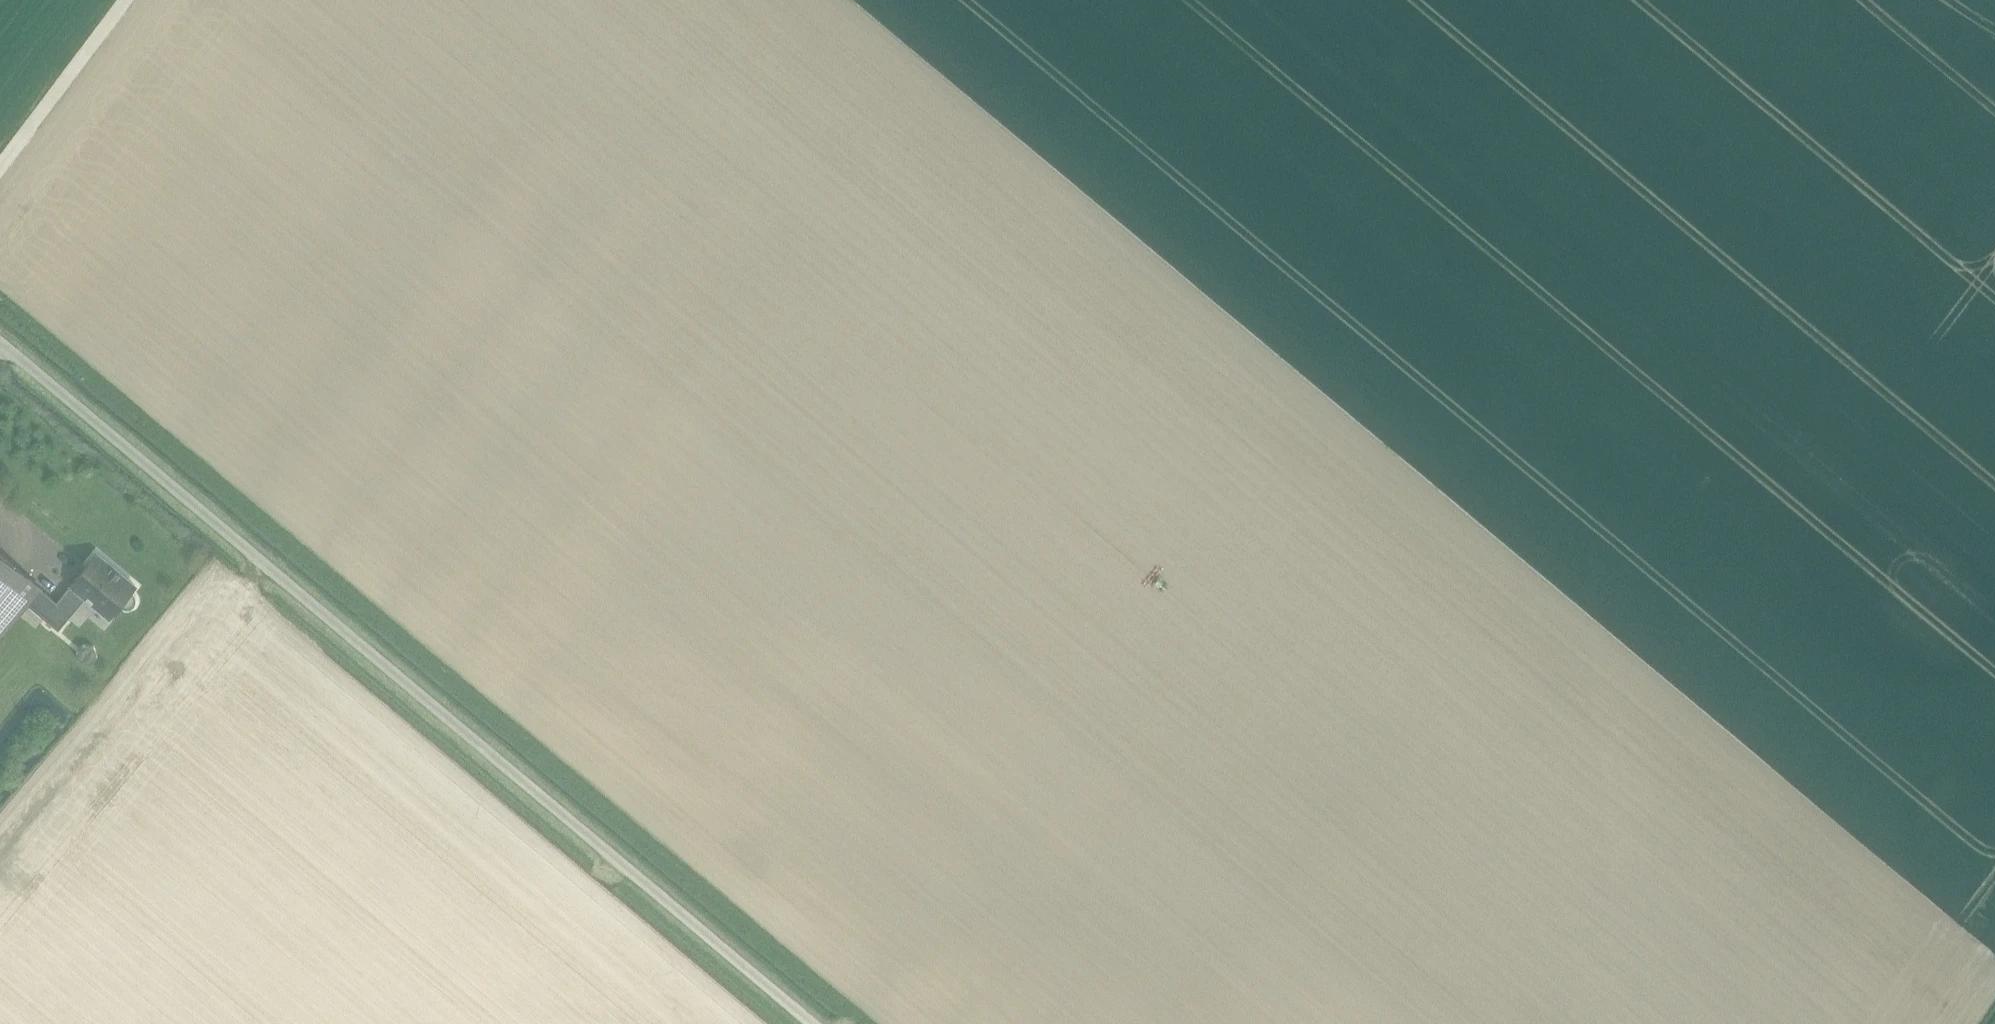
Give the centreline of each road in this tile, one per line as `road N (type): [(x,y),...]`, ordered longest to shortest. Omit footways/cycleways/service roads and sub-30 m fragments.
road 1 (unclassified): [(808,1023),(0,346)]
road 2 (unclassified): [(0,164),(124,0)]

